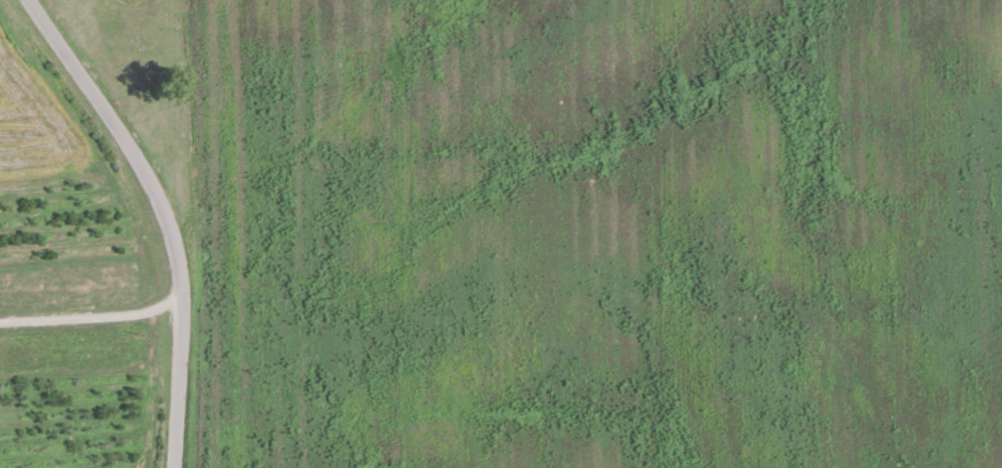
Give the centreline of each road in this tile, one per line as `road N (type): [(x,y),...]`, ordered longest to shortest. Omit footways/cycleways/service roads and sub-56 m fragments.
road 1 (tertiary): [(175,467),(185,309),(176,240),(151,177),(35,0)]

